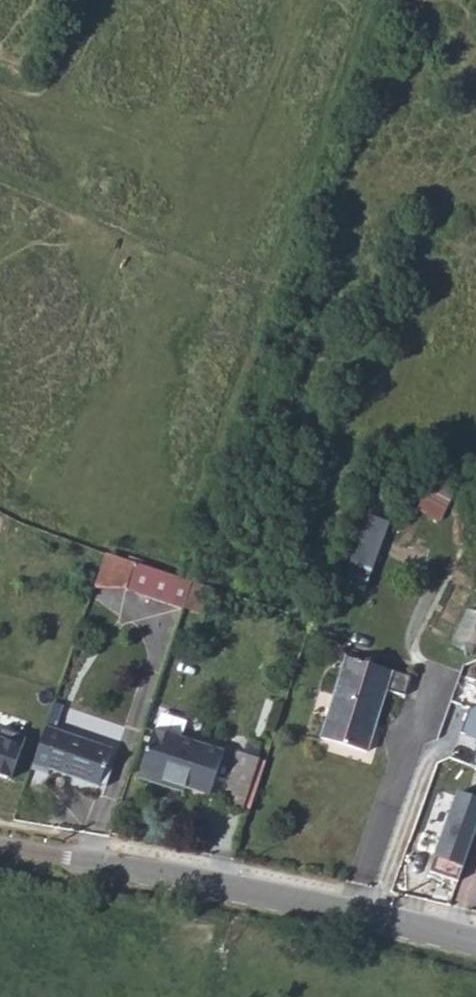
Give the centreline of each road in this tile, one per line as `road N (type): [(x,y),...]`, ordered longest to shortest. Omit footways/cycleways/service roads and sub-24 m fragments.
road 1 (tertiary): [(475,943),(0,843)]

